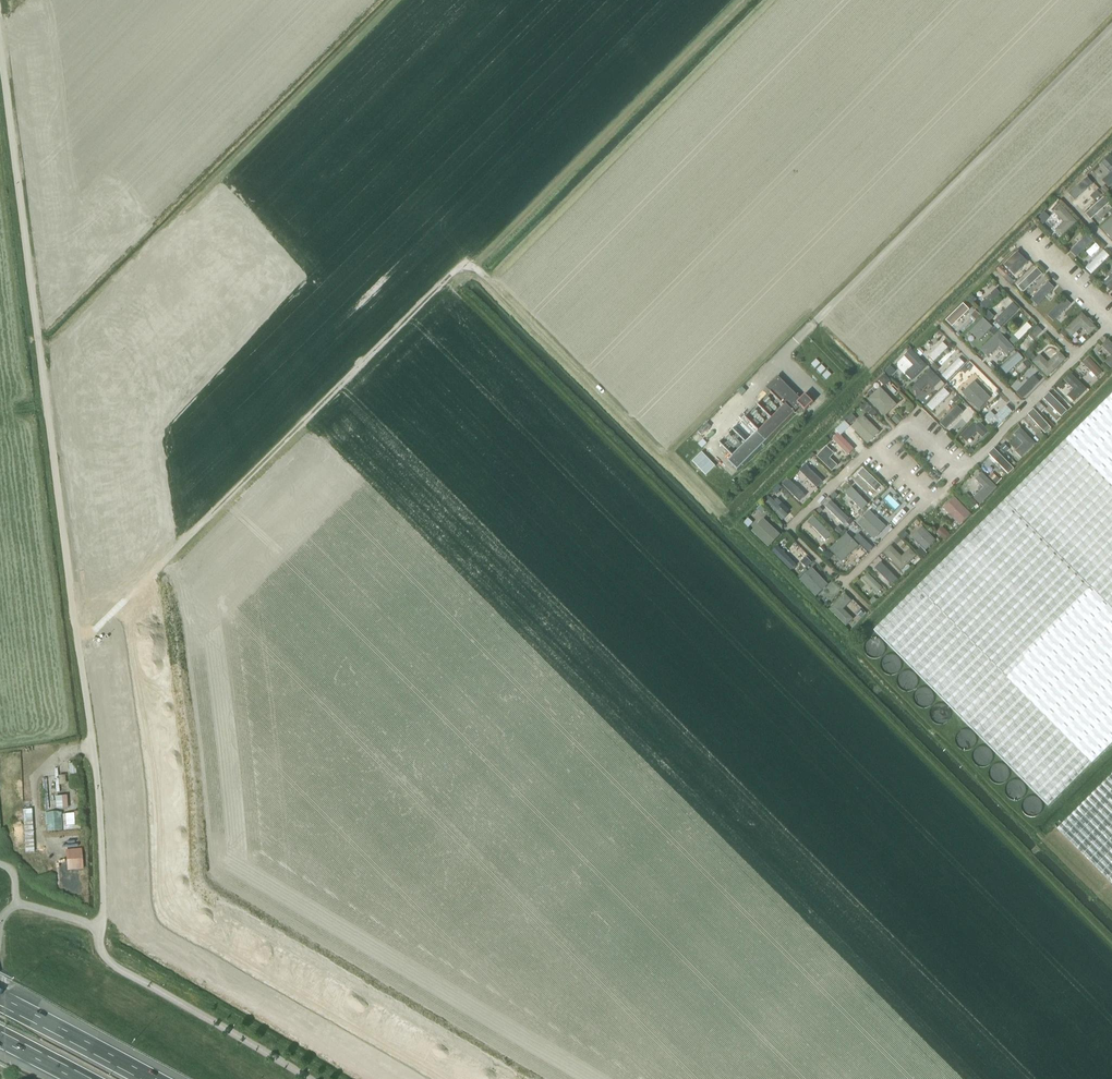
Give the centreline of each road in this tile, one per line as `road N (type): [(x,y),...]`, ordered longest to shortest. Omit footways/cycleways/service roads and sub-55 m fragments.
road 1 (unclassified): [(103,911),(98,797),(0,52)]
road 2 (track): [(78,641),(443,282),(465,263),(482,274)]
road 3 (motorway): [(156,1078),(0,997)]

